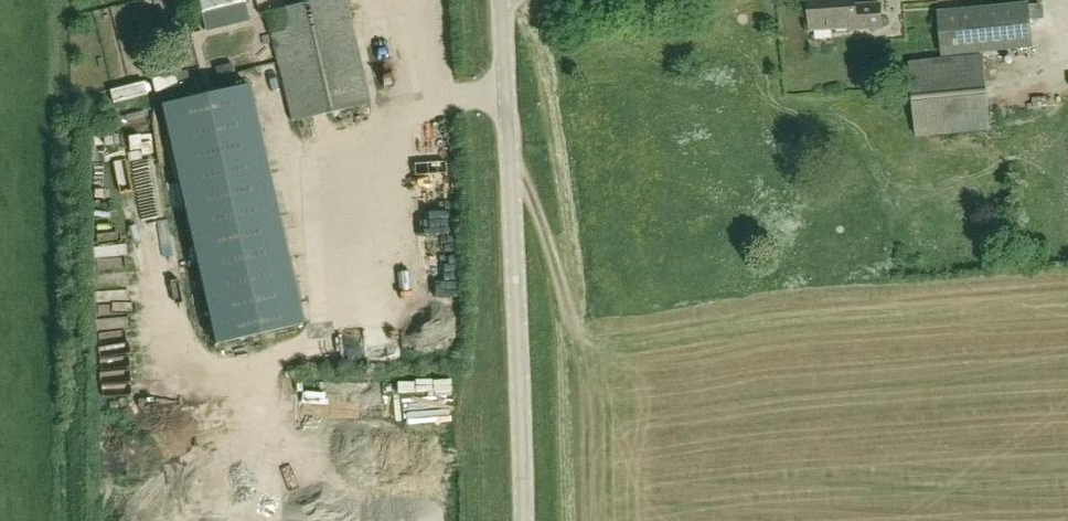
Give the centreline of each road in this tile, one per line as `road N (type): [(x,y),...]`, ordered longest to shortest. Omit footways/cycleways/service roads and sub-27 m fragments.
road 1 (tertiary): [(522,520),(501,0)]

